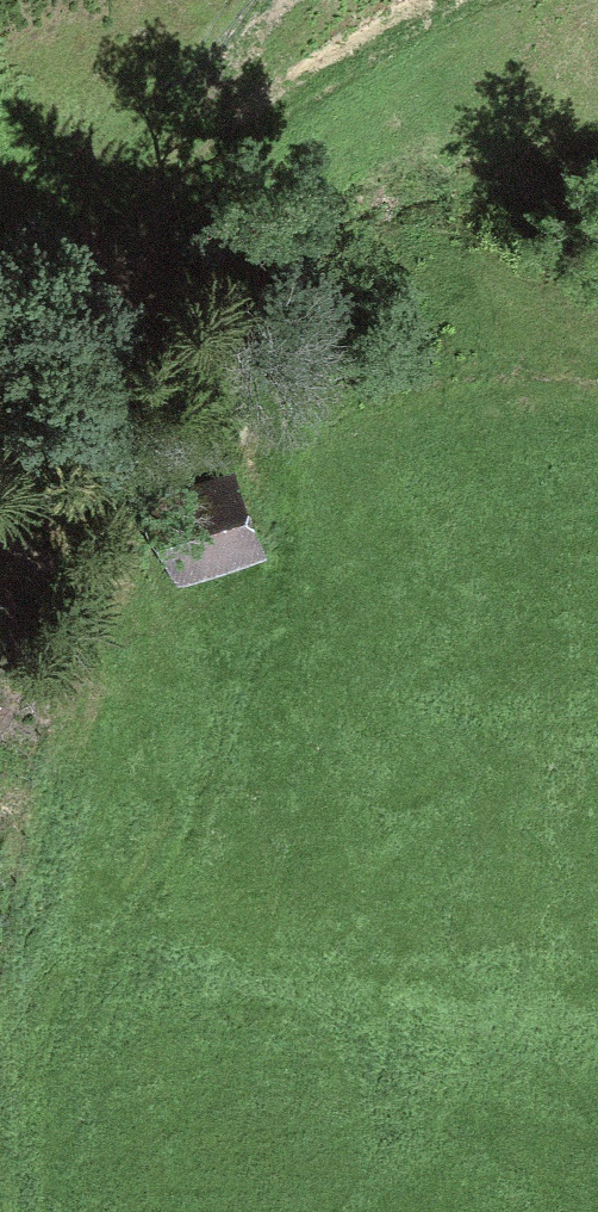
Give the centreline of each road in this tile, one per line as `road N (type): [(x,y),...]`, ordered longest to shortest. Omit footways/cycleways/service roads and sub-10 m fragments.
road 1 (track): [(41,1211),(43,1102),(60,1033),(166,869),(204,792),(276,591),(285,503),(275,447),(258,401),(169,302),(152,254),(192,185),(237,149),(392,47),(482,0)]
road 2 (track): [(0,987),(15,899),(80,724),(100,596),(85,538),(0,441)]

